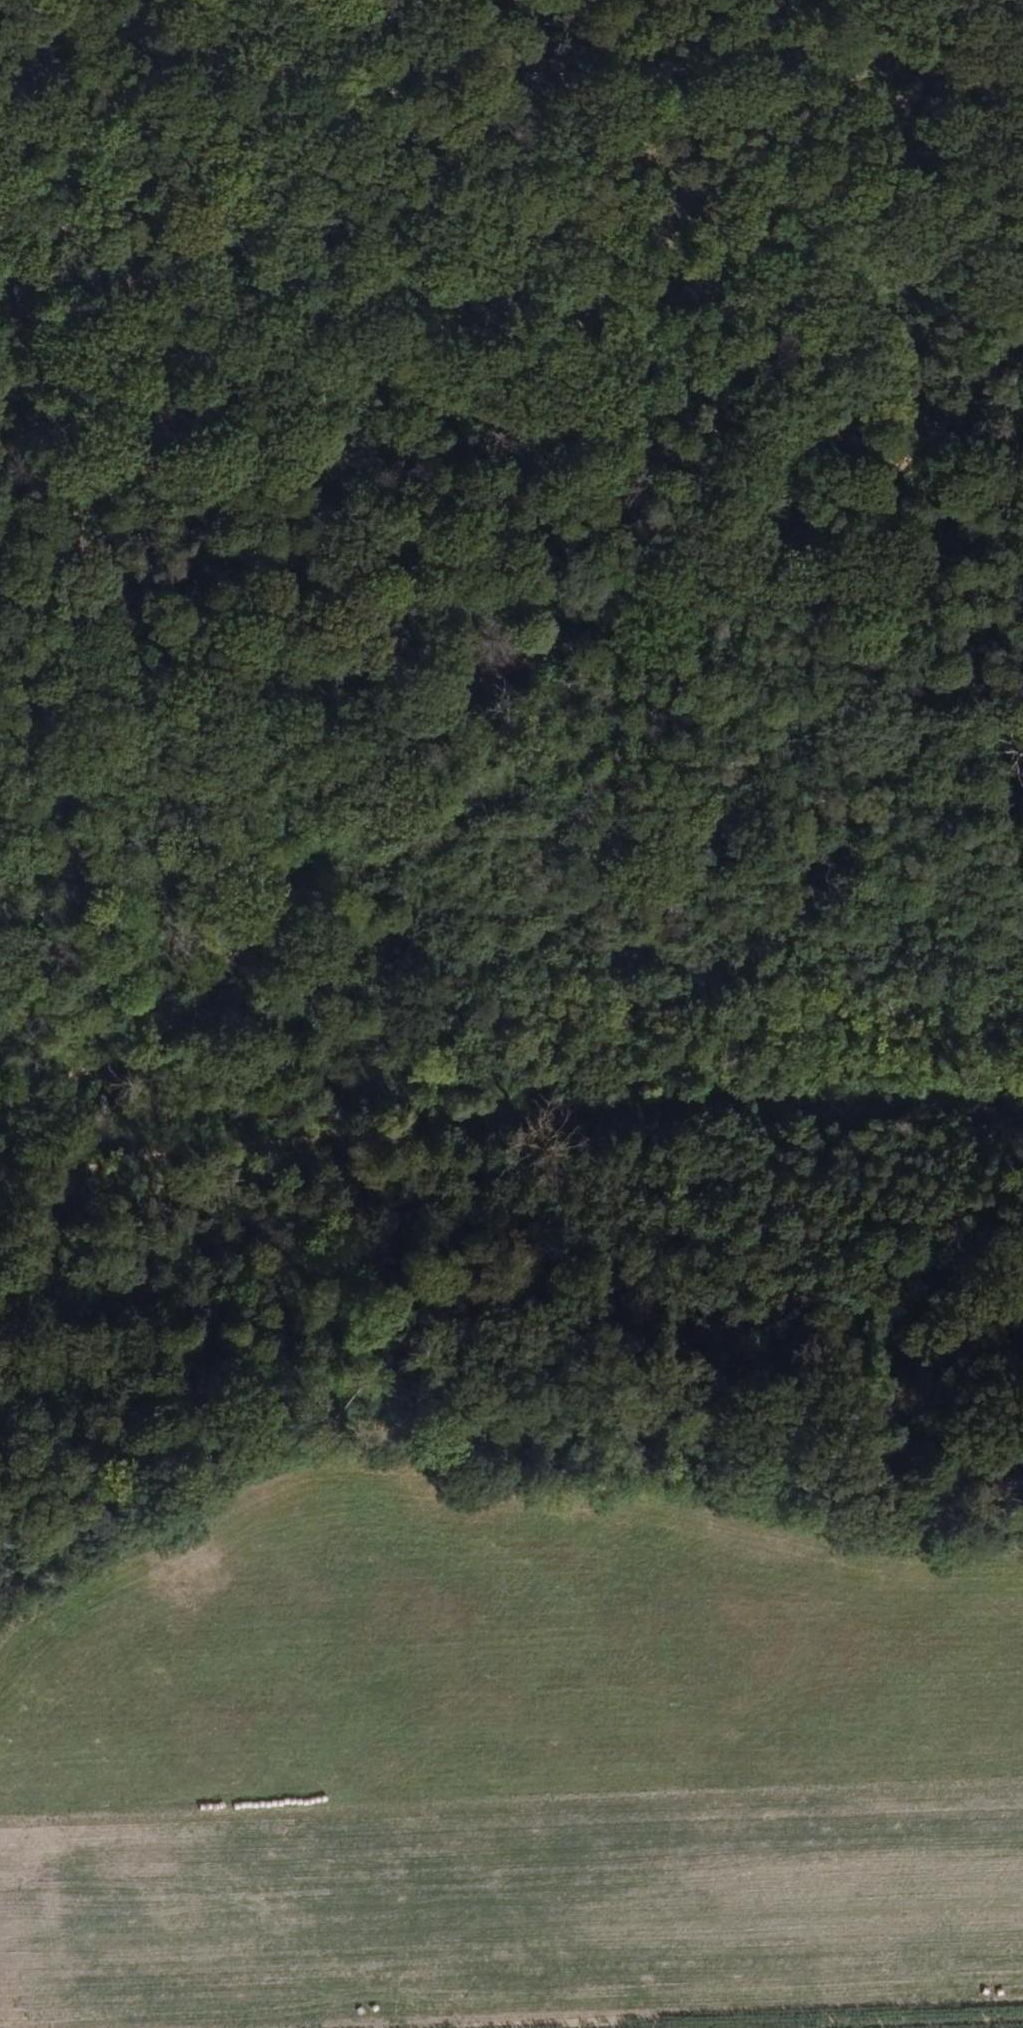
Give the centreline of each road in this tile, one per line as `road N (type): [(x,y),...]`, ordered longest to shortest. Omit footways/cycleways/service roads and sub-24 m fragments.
road 1 (track): [(791,541),(500,643),(358,729),(246,934),(108,1081)]
road 2 (track): [(791,541),(937,436),(1022,244)]
road 3 (track): [(279,1127),(64,1175)]
road 4 (track): [(0,95),(176,0)]

